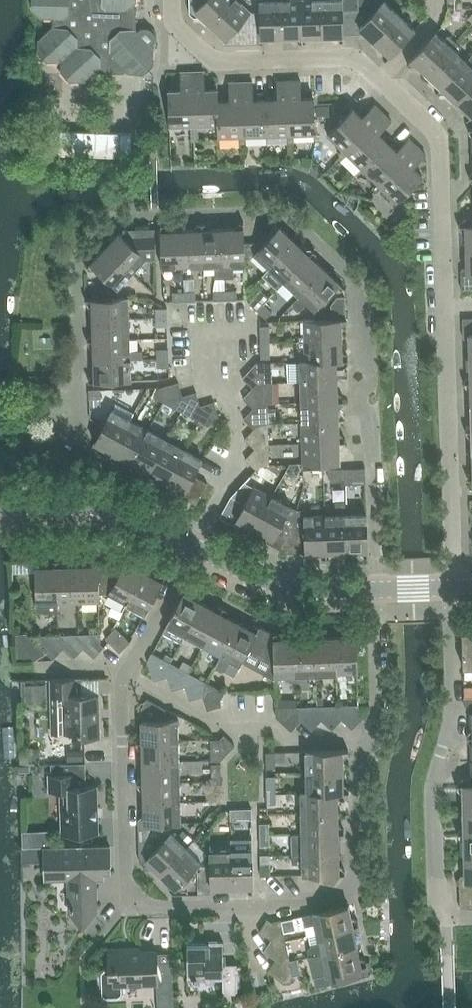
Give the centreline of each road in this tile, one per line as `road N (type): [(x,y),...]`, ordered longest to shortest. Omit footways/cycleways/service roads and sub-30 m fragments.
road 1 (residential): [(377,590),(372,429),(359,400),(372,370),(364,293),(281,213),(122,218),(83,251),(78,441)]
road 2 (residential): [(124,681),(125,879),(154,906),(340,898),(358,866),(356,761),(365,741)]
road 3 (residential): [(455,587),(439,146),(379,80)]
road 4 (residential): [(471,919),(447,920),(437,906),(434,789),(458,722),(455,587)]
road 5 (residential): [(124,681),(216,729),(272,727),(291,742),(365,741)]
road 6 (residential): [(379,80),(349,58),(219,62),(176,25),(172,0)]
road 7 (tertiary): [(194,546),(110,510),(0,507)]
road 8 (tertiary): [(377,590),(287,587),(194,546)]
road 9 (residential): [(365,741),(378,711),(377,590)]
road 10 (residential): [(194,546),(124,681)]

